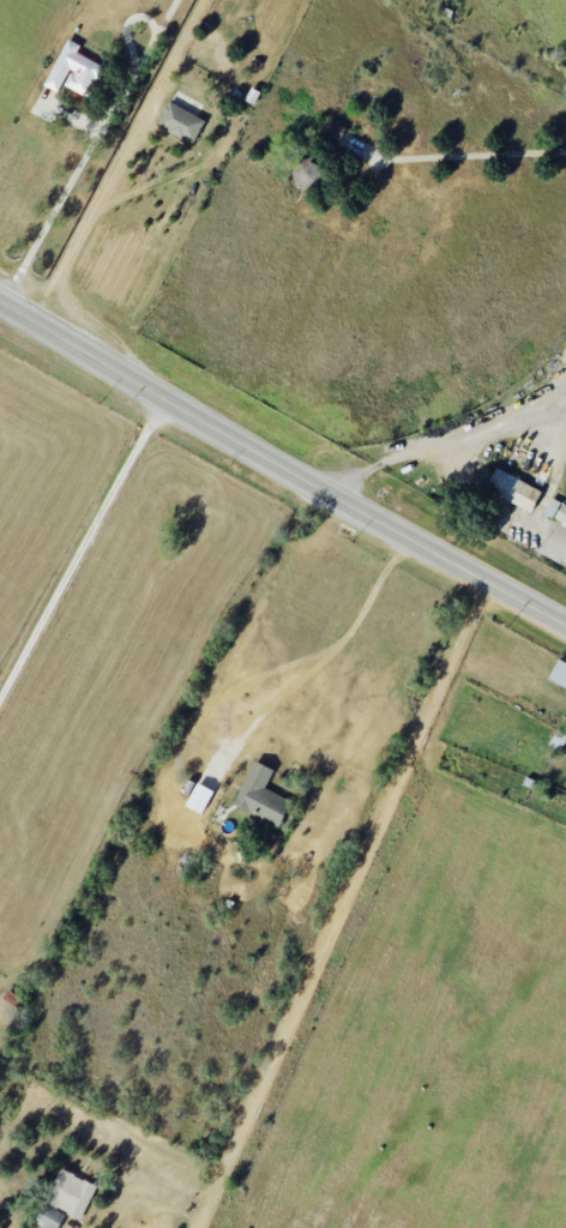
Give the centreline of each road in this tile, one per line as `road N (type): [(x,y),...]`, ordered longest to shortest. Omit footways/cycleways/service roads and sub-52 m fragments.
road 1 (secondary): [(565,627),(0,302)]

